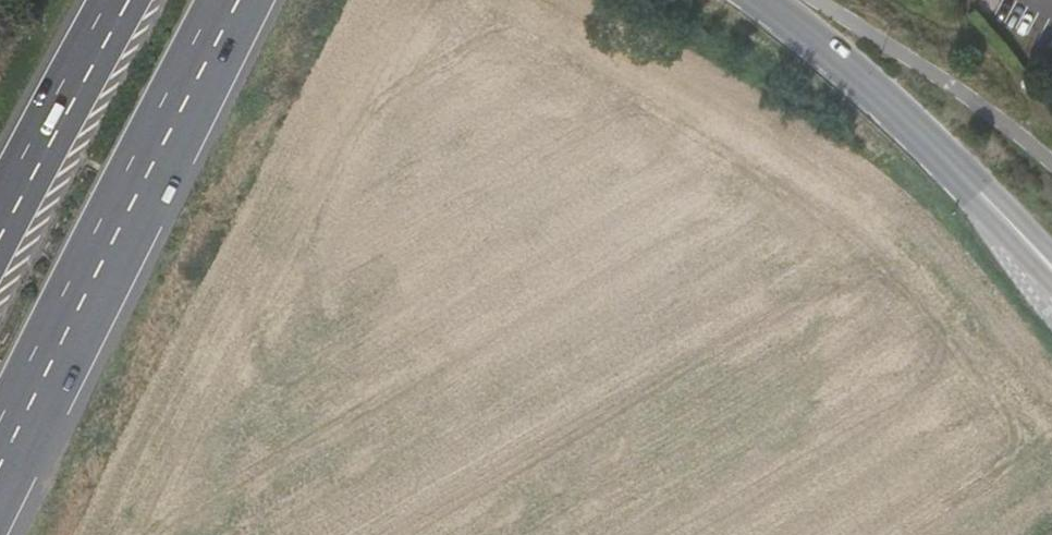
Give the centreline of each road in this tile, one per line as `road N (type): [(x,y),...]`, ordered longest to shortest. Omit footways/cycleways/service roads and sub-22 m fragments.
road 1 (motorway): [(0,465),(233,0)]
road 2 (primary): [(985,198),(860,77),(762,0)]
road 3 (motorway): [(126,0),(0,242)]

